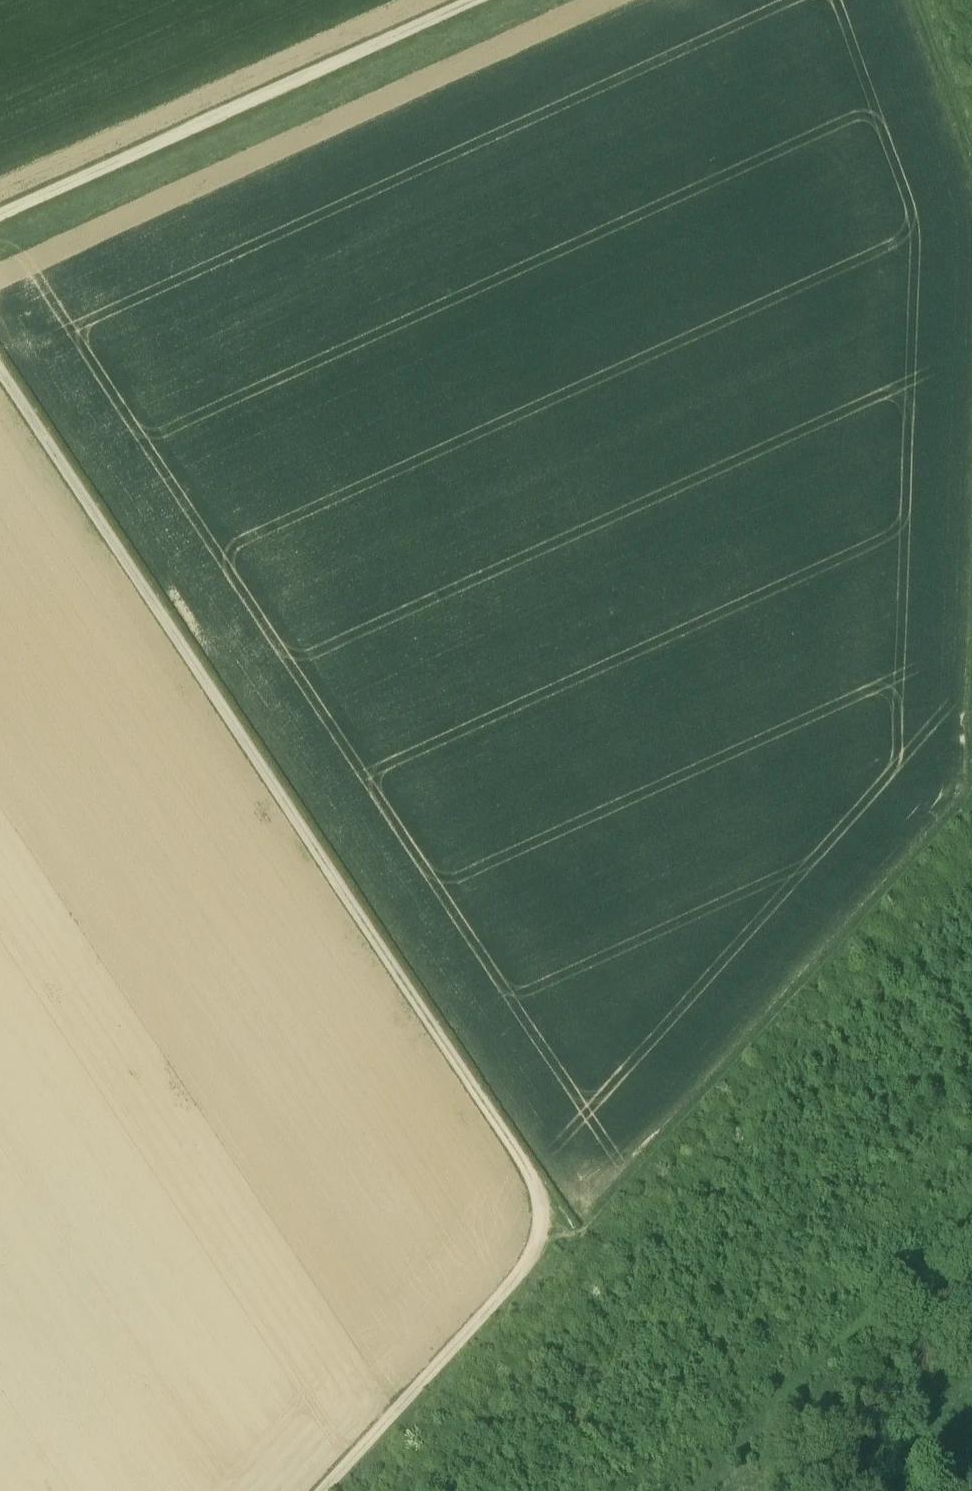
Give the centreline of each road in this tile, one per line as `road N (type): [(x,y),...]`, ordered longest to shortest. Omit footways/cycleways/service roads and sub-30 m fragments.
road 1 (track): [(323,1490),(528,1263),(543,1226),(539,1190),(0,367)]
road 2 (track): [(477,0),(0,216)]

